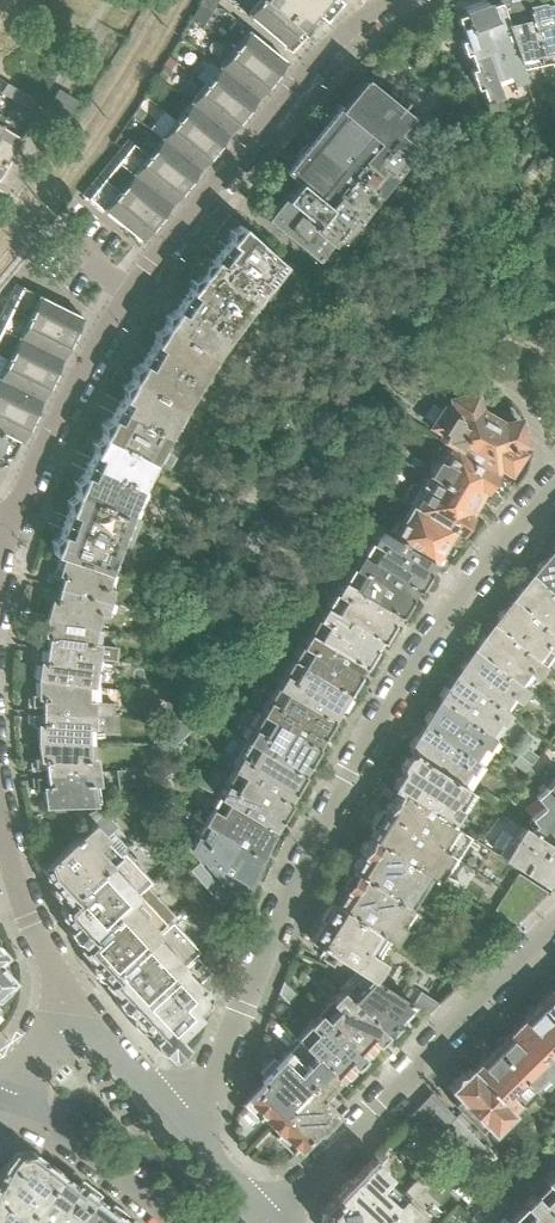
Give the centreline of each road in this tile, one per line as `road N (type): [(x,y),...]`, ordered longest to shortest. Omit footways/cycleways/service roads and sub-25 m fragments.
road 1 (residential): [(182,1127),(205,1103),(348,775),(451,610),(554,486)]
road 2 (residential): [(4,543),(71,393),(128,298),(327,49),(392,0)]
road 3 (residential): [(554,929),(270,1222)]
road 4 (residential): [(0,1112),(87,1156),(172,1222)]
road 5 (residential): [(68,997),(5,839),(0,807)]
road 6 (residential): [(182,1127),(68,997)]
road 7 (residential): [(270,1222),(182,1127)]
road 8 (residential): [(0,1100),(68,997)]

